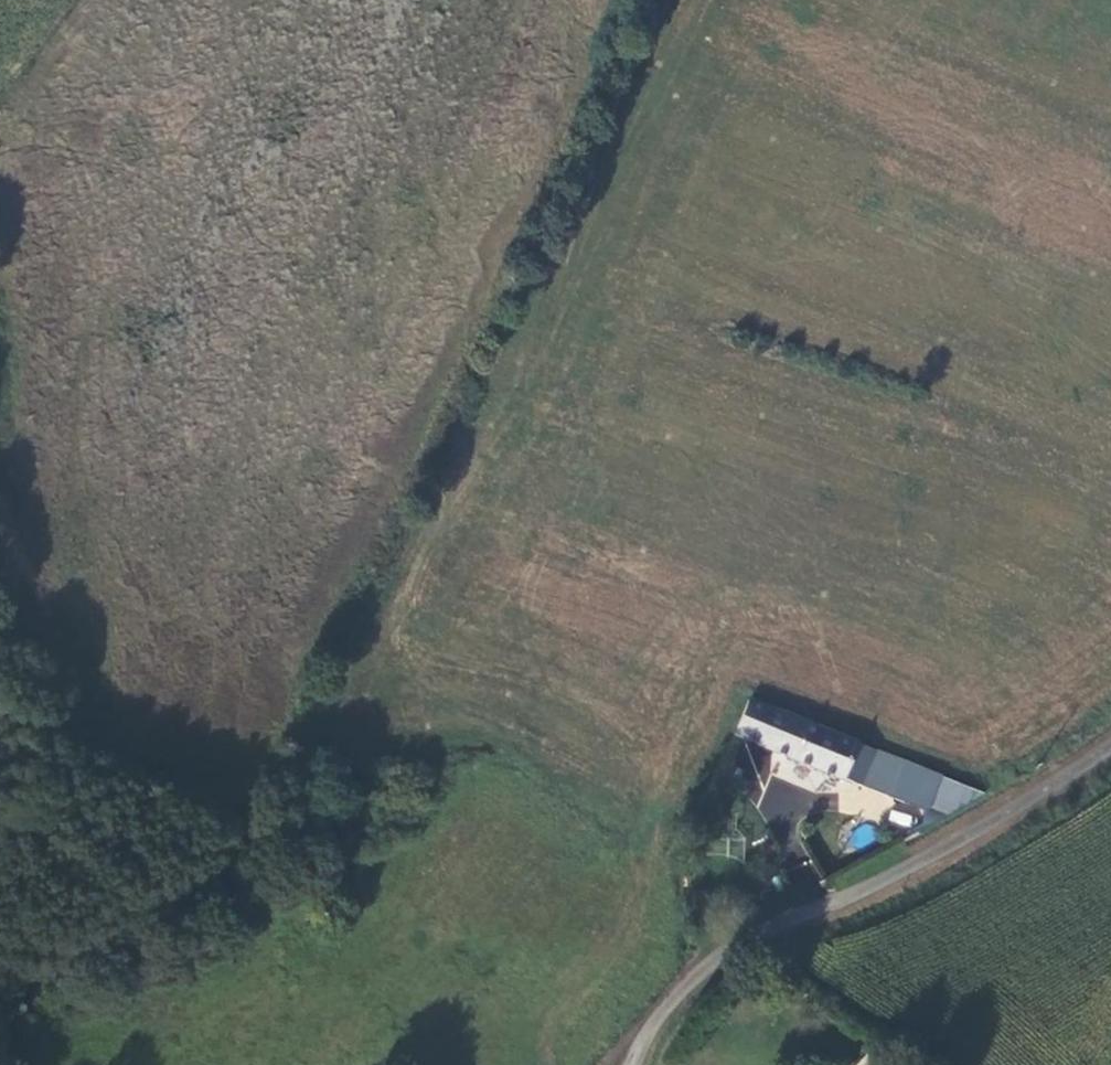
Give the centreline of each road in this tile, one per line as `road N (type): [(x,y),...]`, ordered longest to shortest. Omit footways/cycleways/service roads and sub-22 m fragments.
road 1 (unclassified): [(1110,733),(984,819),(706,967),(671,1002),(655,1064)]

